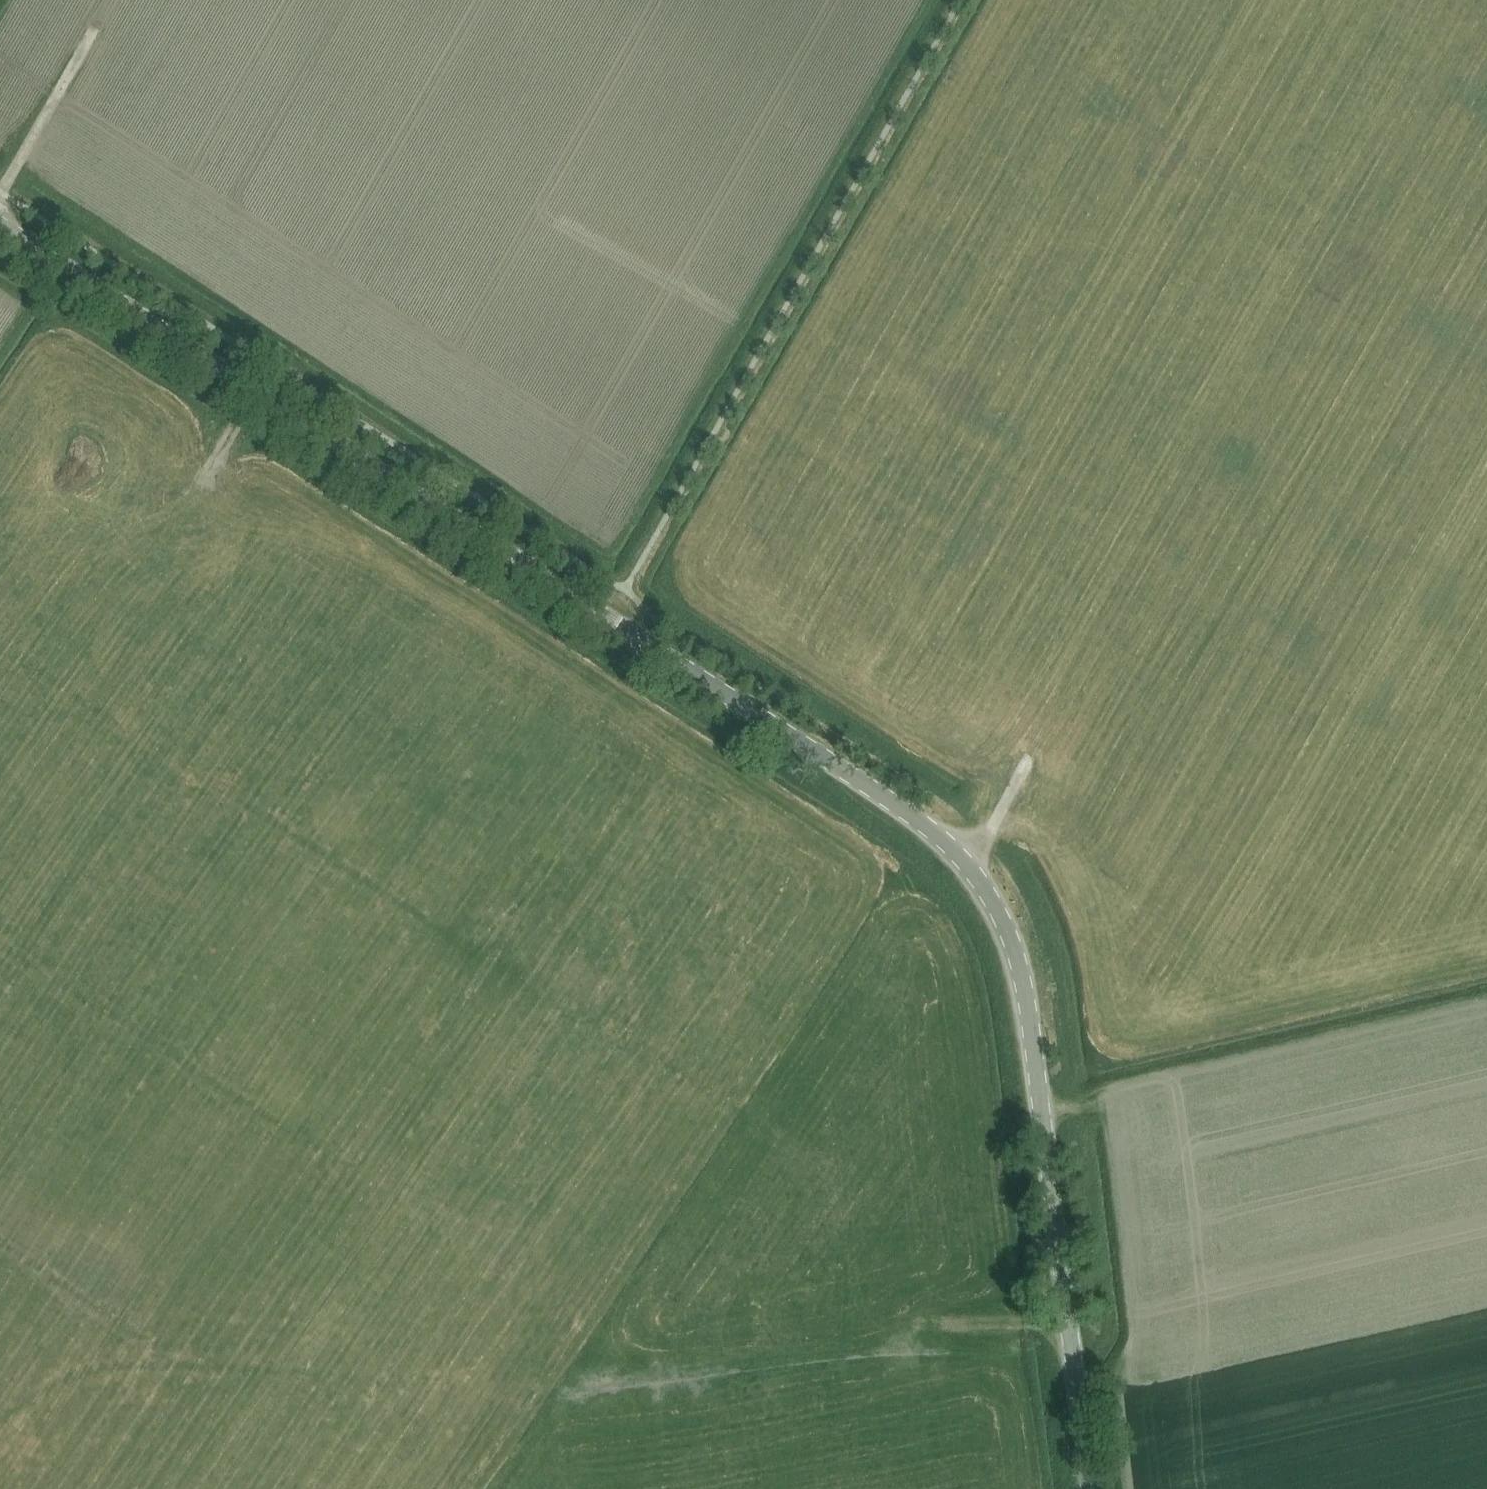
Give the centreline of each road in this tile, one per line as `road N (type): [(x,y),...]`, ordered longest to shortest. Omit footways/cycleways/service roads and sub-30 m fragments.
road 1 (tertiary): [(1090,1488),(1024,986),(1006,933),(975,882),(937,845),(639,637),(0,217)]

